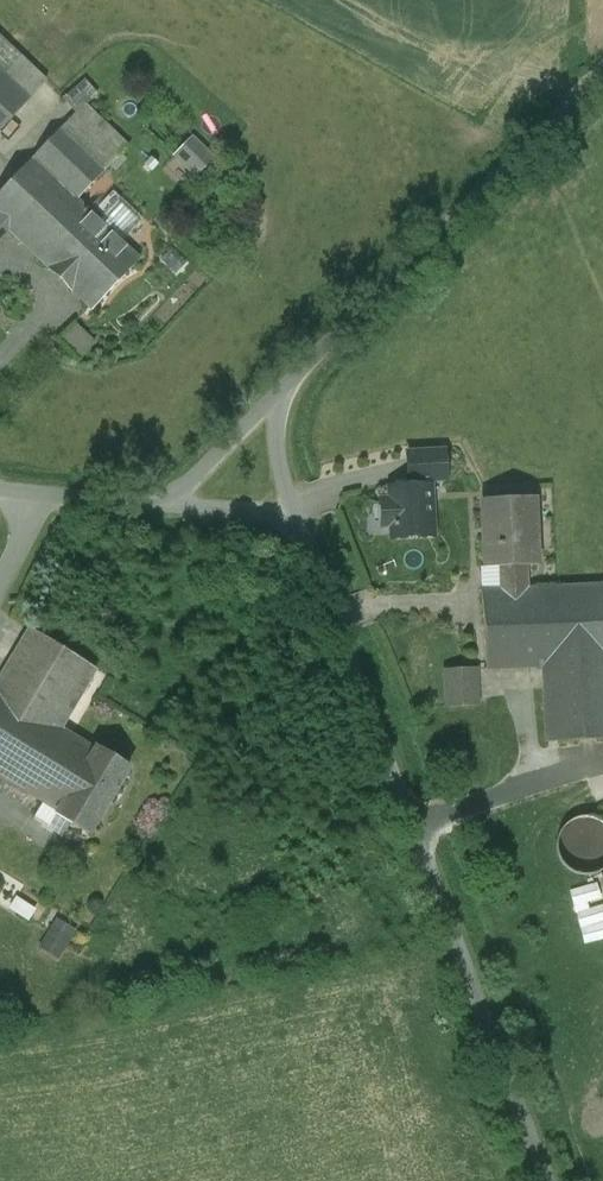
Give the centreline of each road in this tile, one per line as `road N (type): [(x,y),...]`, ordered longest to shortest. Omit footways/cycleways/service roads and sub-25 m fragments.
road 1 (residential): [(549,1180),(294,516)]
road 2 (unclassified): [(282,390),(602,66)]
road 3 (unclassified): [(0,488),(165,505)]
road 4 (unclassified): [(165,505),(282,390)]
road 5 (residential): [(294,516),(165,505)]
road 6 (residential): [(294,516),(277,444),(282,390)]

